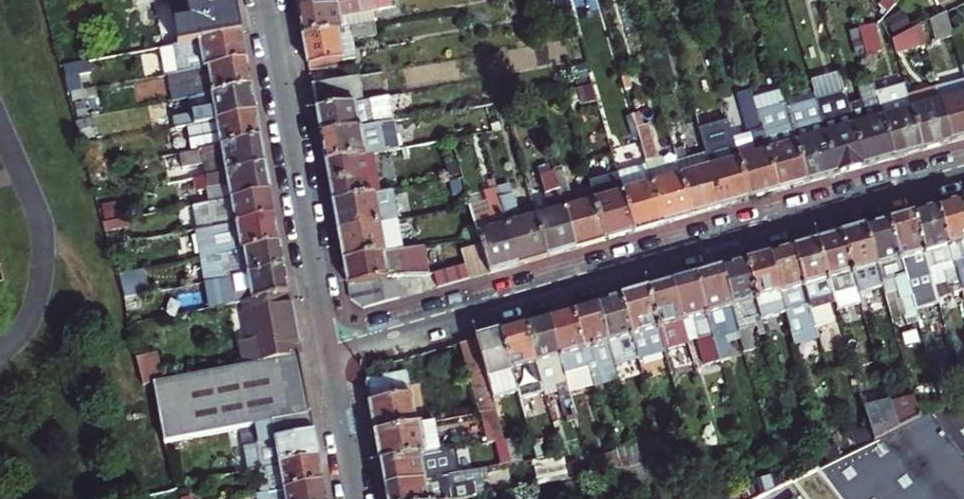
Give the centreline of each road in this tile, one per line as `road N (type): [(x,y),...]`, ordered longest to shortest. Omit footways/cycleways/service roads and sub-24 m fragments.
road 1 (residential): [(330,343),(963,168)]
road 2 (residential): [(266,0),(330,343)]
road 3 (residential): [(330,343),(358,498)]

